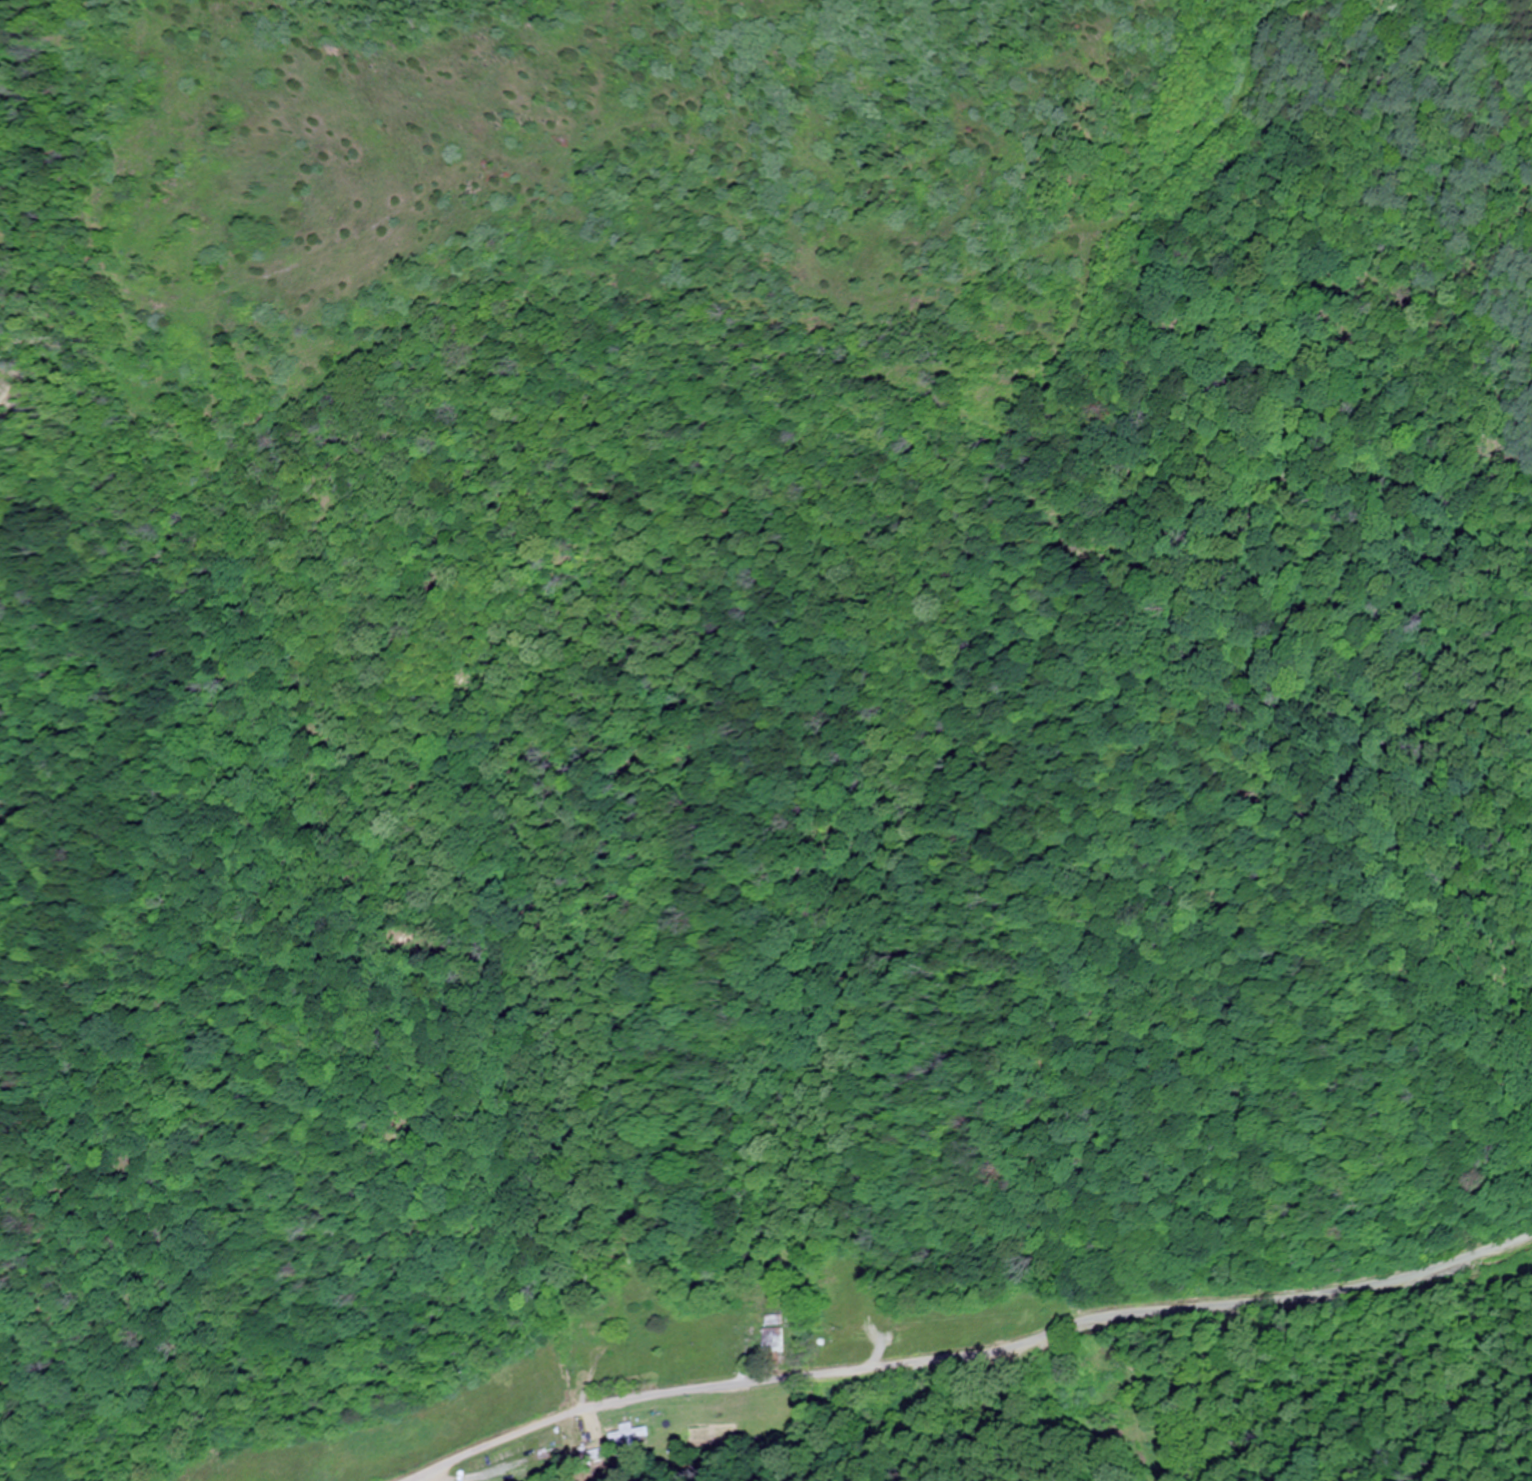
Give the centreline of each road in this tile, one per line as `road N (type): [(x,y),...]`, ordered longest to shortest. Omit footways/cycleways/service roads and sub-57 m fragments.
road 1 (residential): [(419,1480),(599,1413),(967,1362),(1092,1326),(1372,1291),(1531,1241)]

